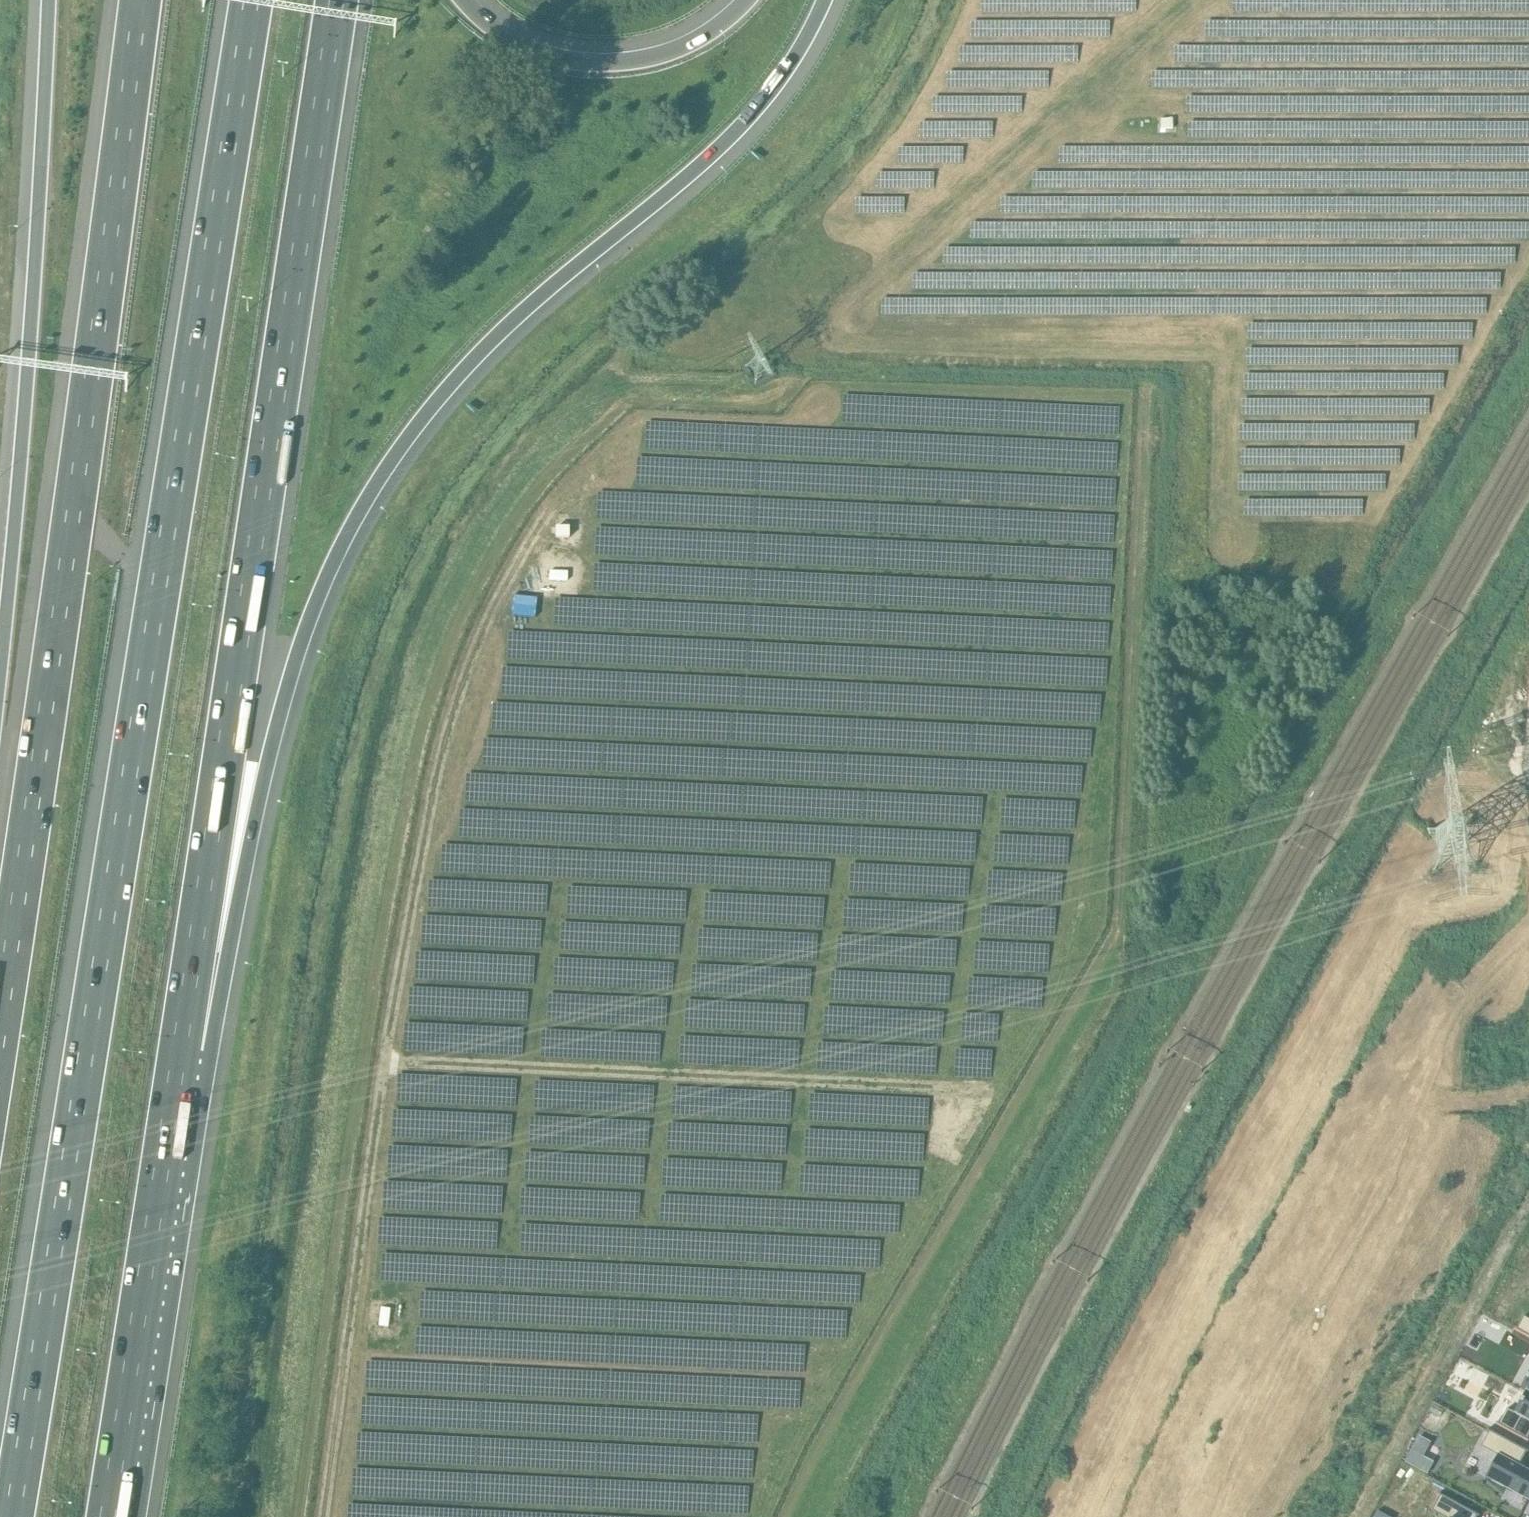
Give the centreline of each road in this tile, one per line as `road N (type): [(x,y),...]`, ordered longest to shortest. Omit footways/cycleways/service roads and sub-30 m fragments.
road 1 (motorway): [(251,0),(4,1516)]
road 2 (motorway): [(180,1047),(232,941),(282,711),(332,566),(366,501),(474,359),(758,109),(826,0)]
road 3 (track): [(1180,0),(819,310),(832,332),(1208,353),(1216,361),(1217,497),(1227,541)]
road 4 (motorway): [(180,1047),(338,0)]
road 5 (track): [(565,498),(499,594),(462,690),(435,797),(410,913),(325,1516)]
road 6 (motorway): [(140,0),(0,1018)]
road 7 (motorway): [(49,0),(0,674)]
road 8 (motorway): [(106,1516),(180,1047)]
road 9 (motorway): [(747,0),(697,41),(623,63),(527,46),(465,0)]

